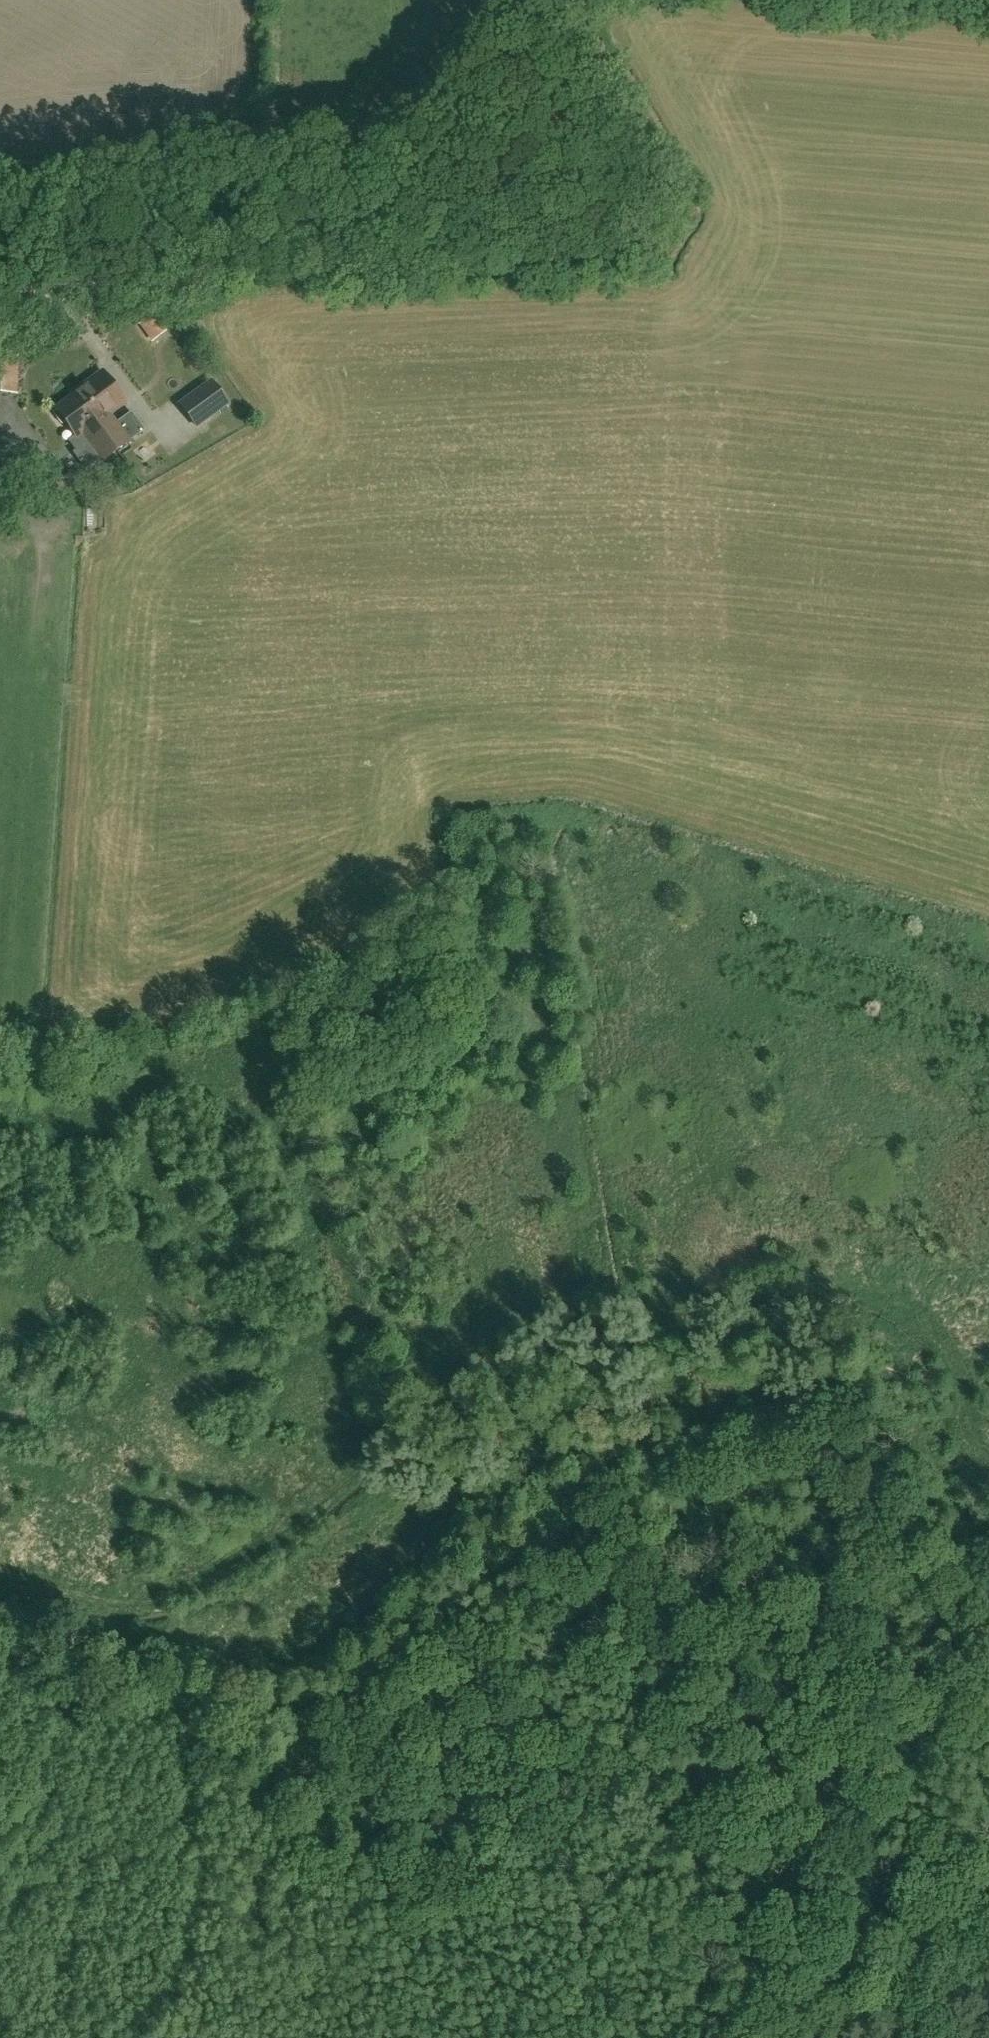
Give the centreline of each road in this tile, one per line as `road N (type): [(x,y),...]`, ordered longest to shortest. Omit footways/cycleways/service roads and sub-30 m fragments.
road 1 (track): [(99,293),(663,245),(680,215),(674,185),(571,1)]

